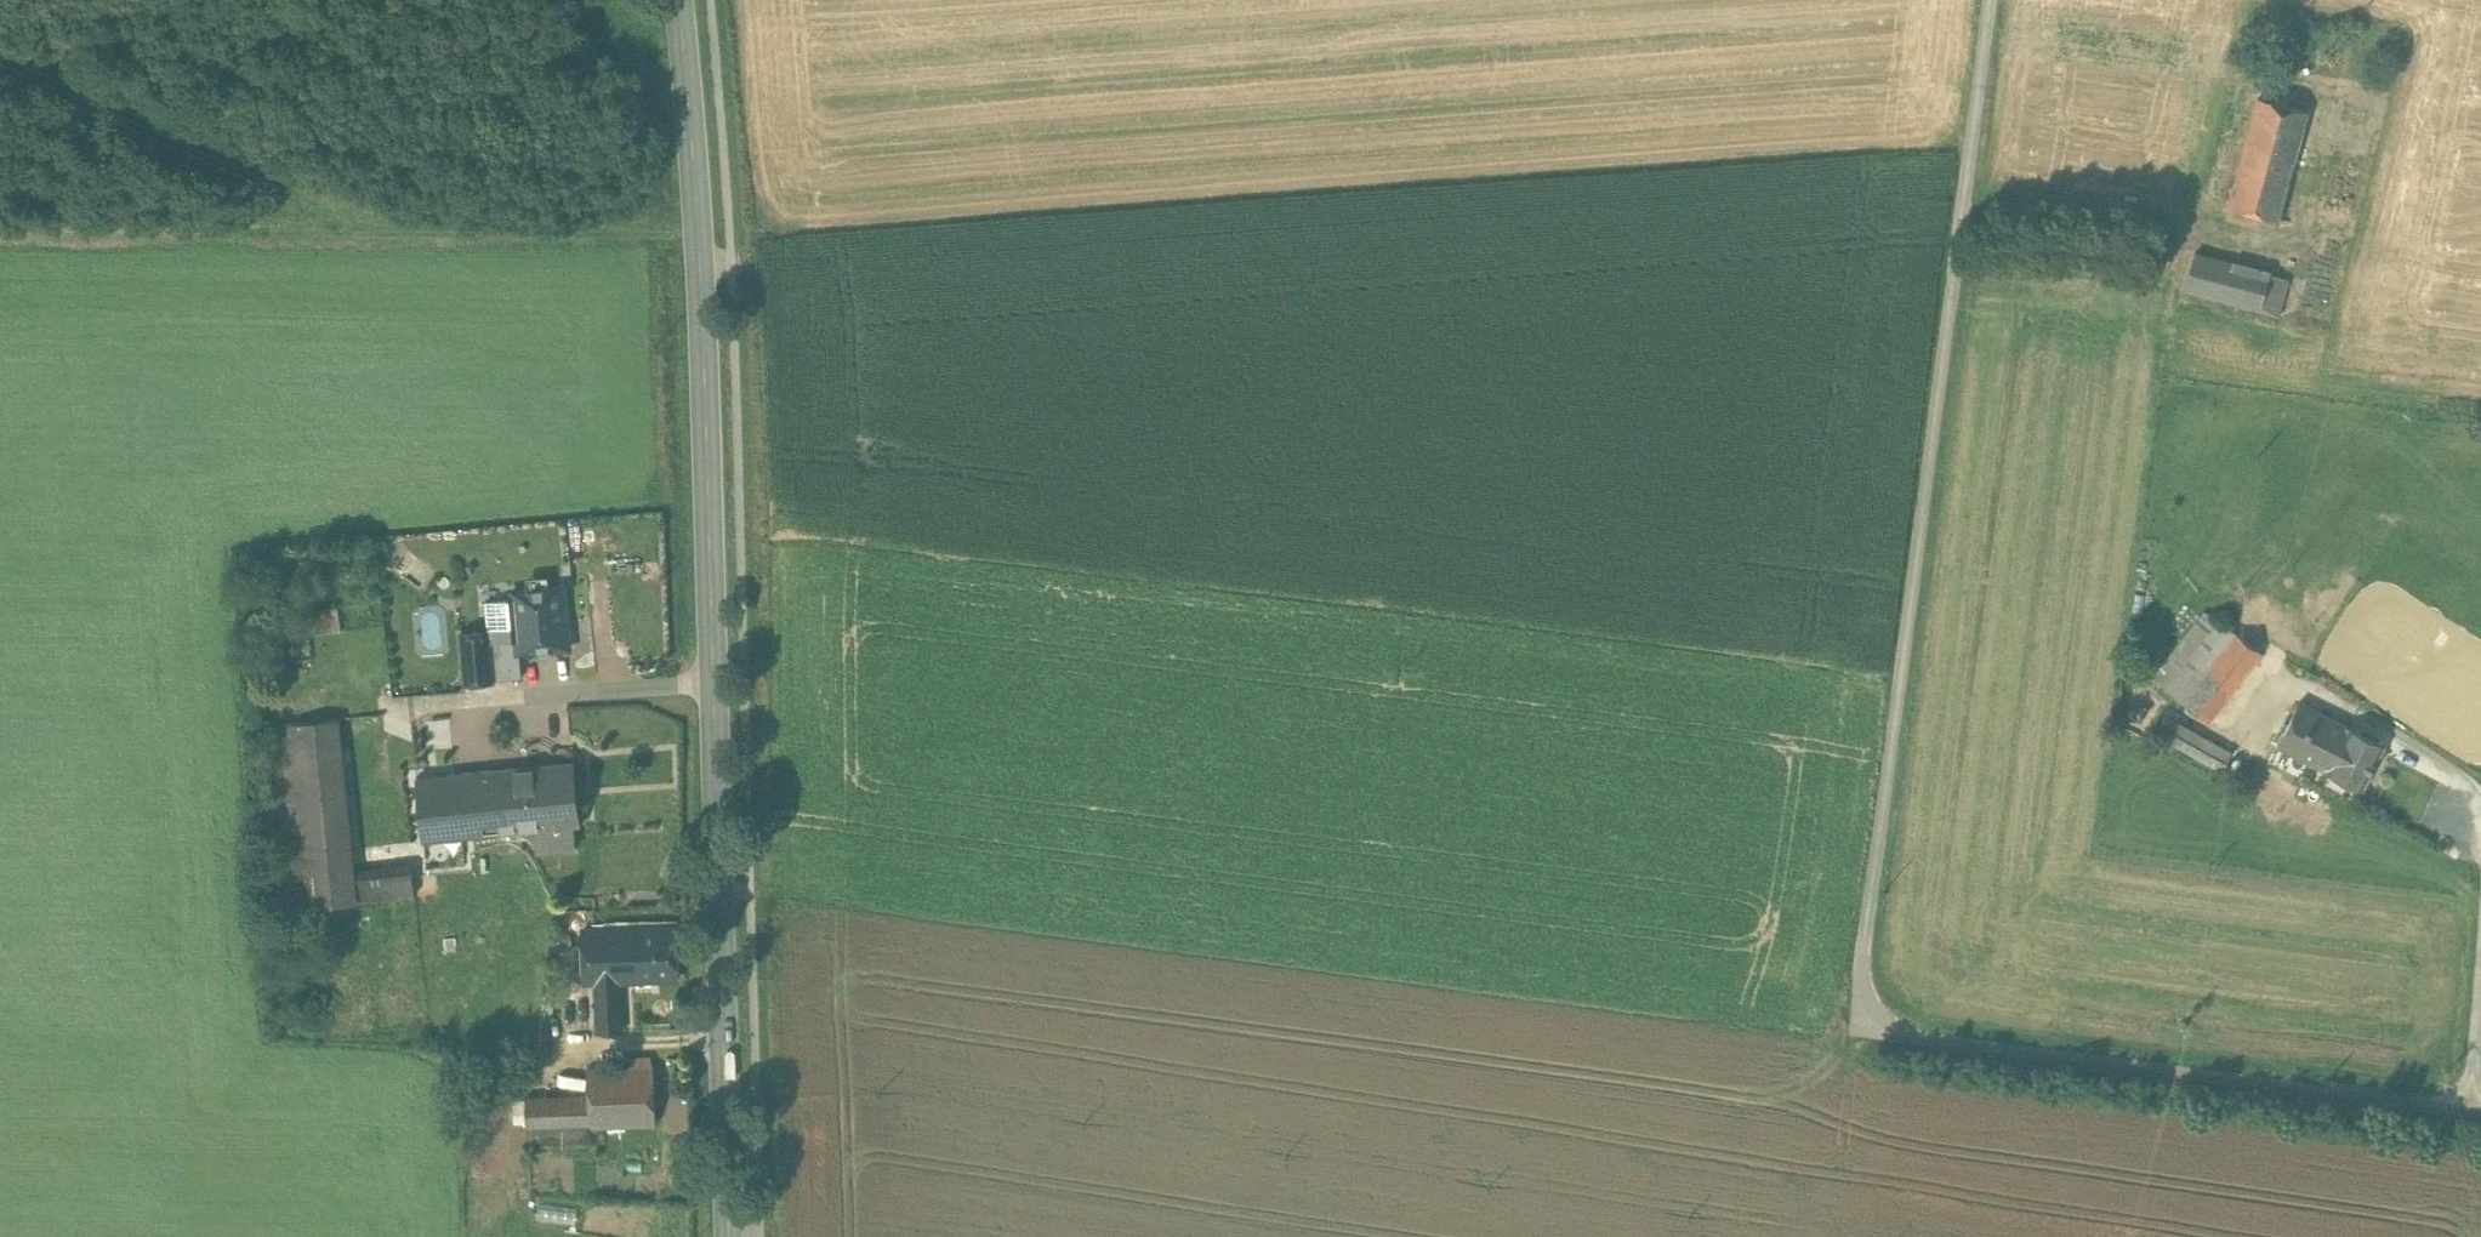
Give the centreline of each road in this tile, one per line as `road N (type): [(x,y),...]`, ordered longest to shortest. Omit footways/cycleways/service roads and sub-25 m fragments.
road 1 (unclassified): [(1990,0),(1861,973),(1868,1017),(1913,1039),(2480,1110)]
road 2 (secondary): [(731,1236),(701,318),(681,0)]

